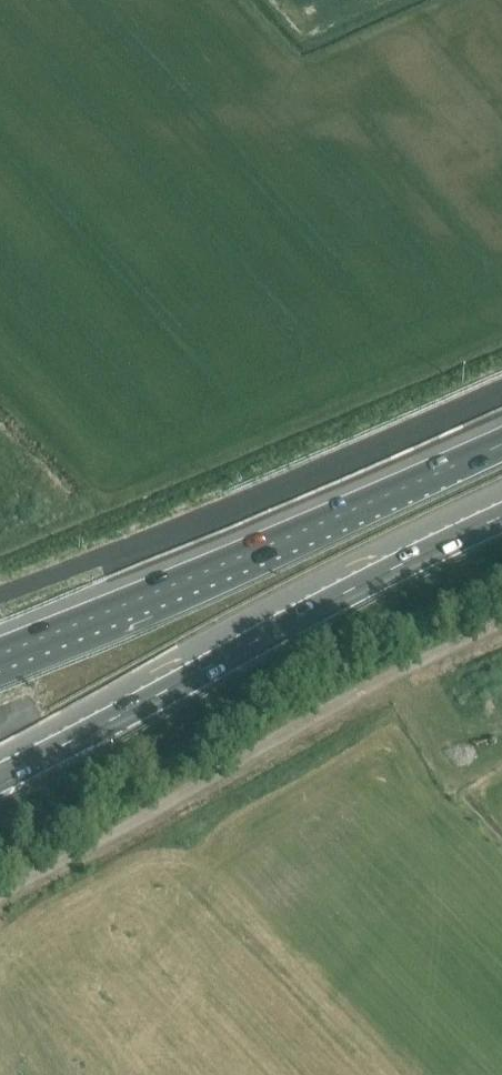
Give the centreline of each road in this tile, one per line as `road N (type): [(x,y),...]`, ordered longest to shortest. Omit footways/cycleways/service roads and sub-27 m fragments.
road 1 (unclassified): [(0,892),(369,685),(501,622)]
road 2 (motorway): [(0,763),(501,501)]
road 3 (motorway): [(501,443),(0,659)]
road 4 (track): [(0,592),(501,392)]

